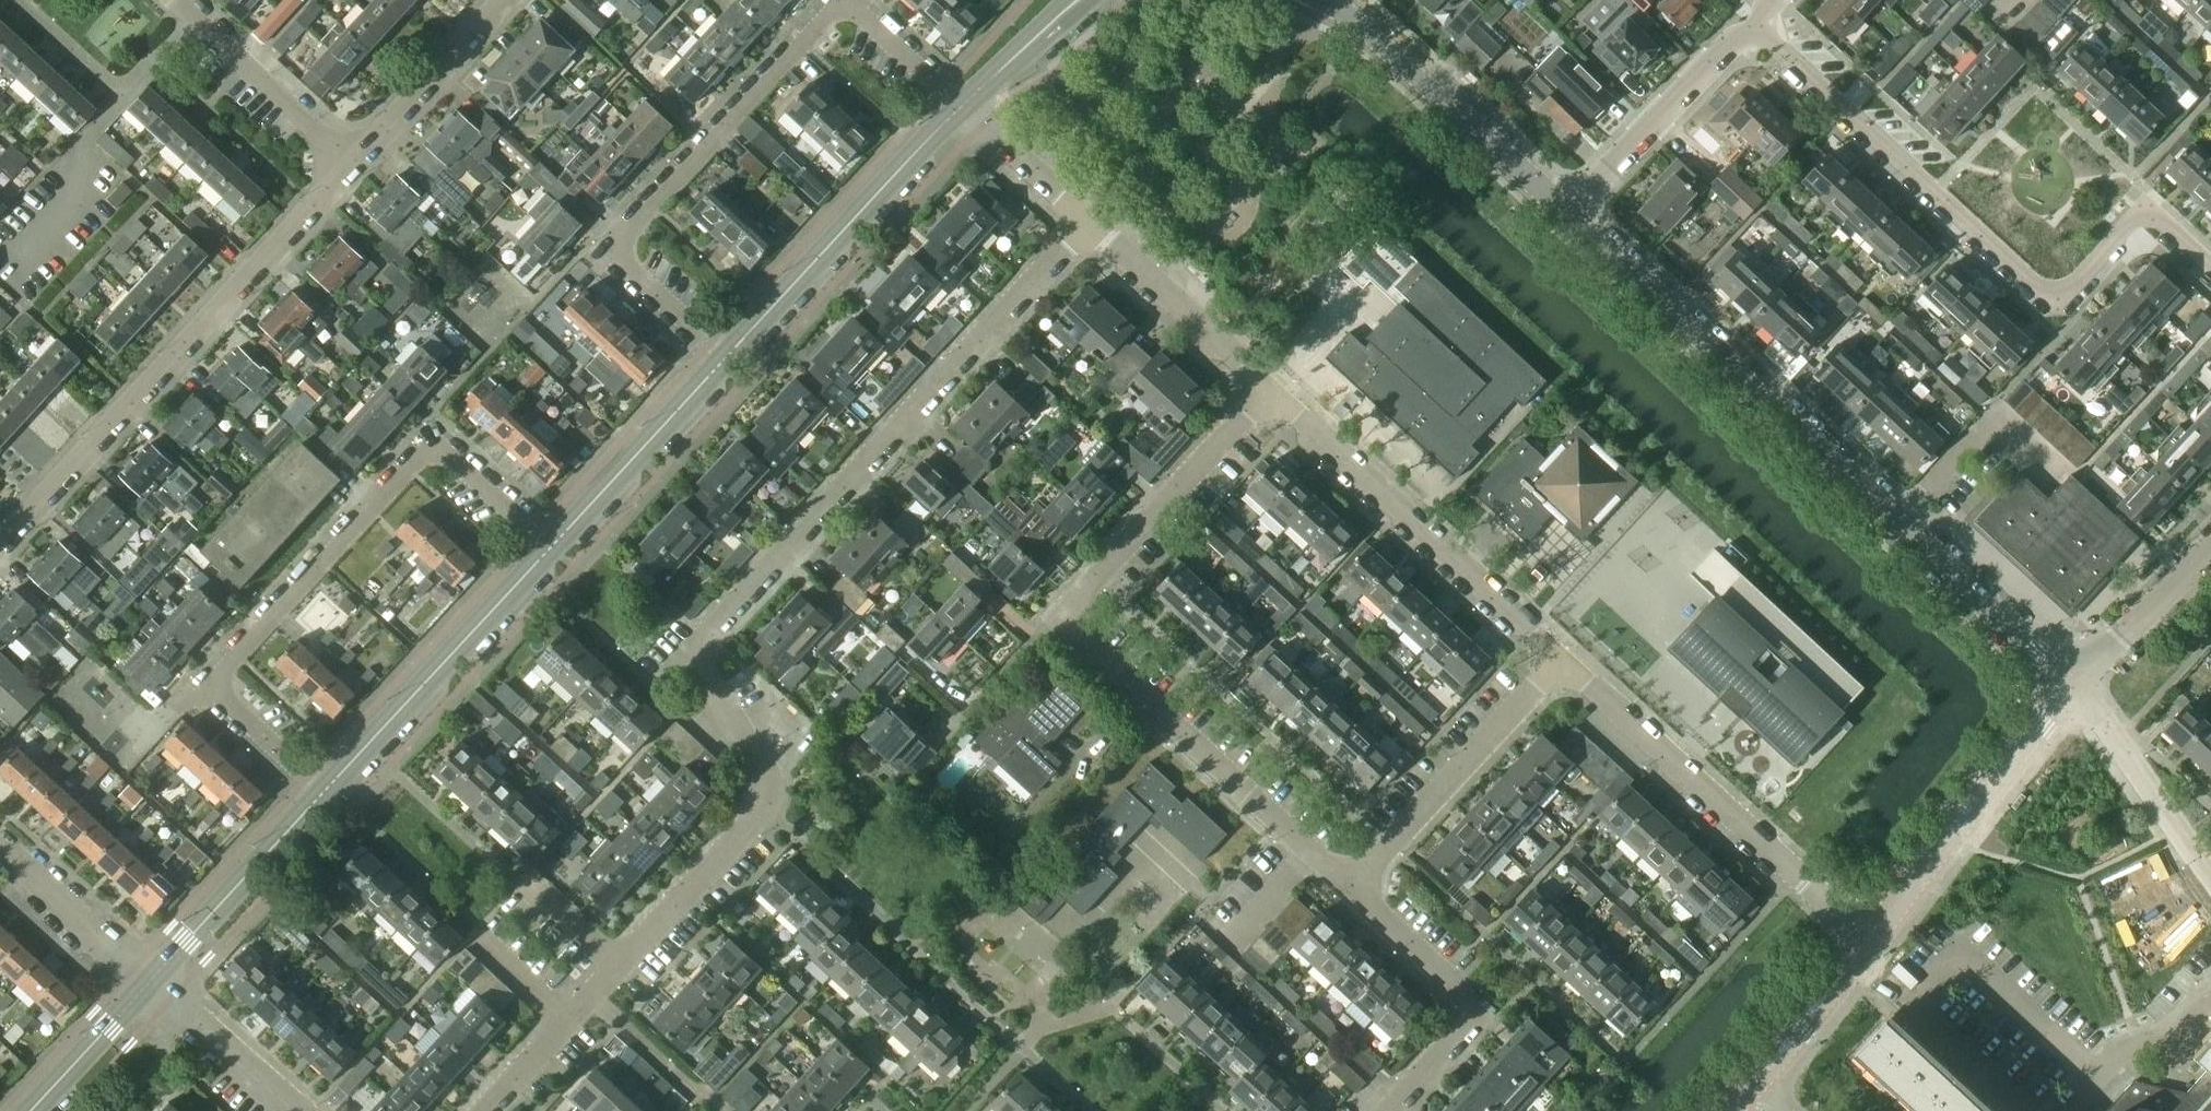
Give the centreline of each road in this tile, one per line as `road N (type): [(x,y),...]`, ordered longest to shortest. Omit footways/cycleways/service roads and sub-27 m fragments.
road 1 (residential): [(1349,885),(1061,617),(1268,390)]
road 2 (tertiary): [(2071,684),(1565,214)]
road 3 (residential): [(2210,274),(2141,213),(2056,311),(1749,26)]
road 4 (residential): [(550,547),(445,451),(423,454),(263,627),(213,682),(323,793)]
road 5 (residential): [(685,659),(1085,223)]
road 6 (residential): [(485,1110),(763,805),(766,766),(685,659)]
road 7 (residential): [(0,537),(348,156)]
road 8 (residential): [(722,360),(611,250),(842,0)]
road 9 (residential): [(1561,662),(1868,945)]
road 10 (residential): [(1268,390),(1561,662)]
road 11 (secondary): [(722,360),(961,106)]
road 12 (secondary): [(323,793),(550,547)]
road 13 (tertiary): [(1868,945),(2071,684)]
road 14 (tertiary): [(1565,214),(1329,0)]
road 15 (residential): [(1390,1110),(1481,1010),(1349,885)]
road 16 (residential): [(1349,885),(1561,662)]
road 17 (residential): [(1565,214),(1749,26)]
road 18 (secondary): [(146,984),(323,793)]
road 19 (secondary): [(550,547),(722,360)]
road 20 (residential): [(1085,223),(1268,390)]
road 21 (residential): [(195,14),(123,93),(22,0)]
road 22 (residential): [(2210,883),(2071,684)]
road 23 (residential): [(2021,1110),(1908,1005),(1957,951)]
road 24 (residential): [(348,156),(495,0)]
road 25 (residential): [(348,156),(195,14)]
road 26 (residential): [(146,984),(0,844)]
road 27 (residential): [(2071,684),(2210,543)]
road 28 (residential): [(1957,951),(2099,1079)]
road 29 (residential): [(287,1110),(146,984)]
road 30 (tertiary): [(1753,1088),(1868,945)]
road 31 (secondary): [(28,1110),(146,984)]
road 32 (residential): [(961,106),(1085,223)]
road 33 (residential): [(843,0),(961,106)]
road 34 (secondary): [(961,106),(1077,0)]
road 35 (residential): [(2210,994),(2175,1033),(2137,1044),(2099,1079)]

